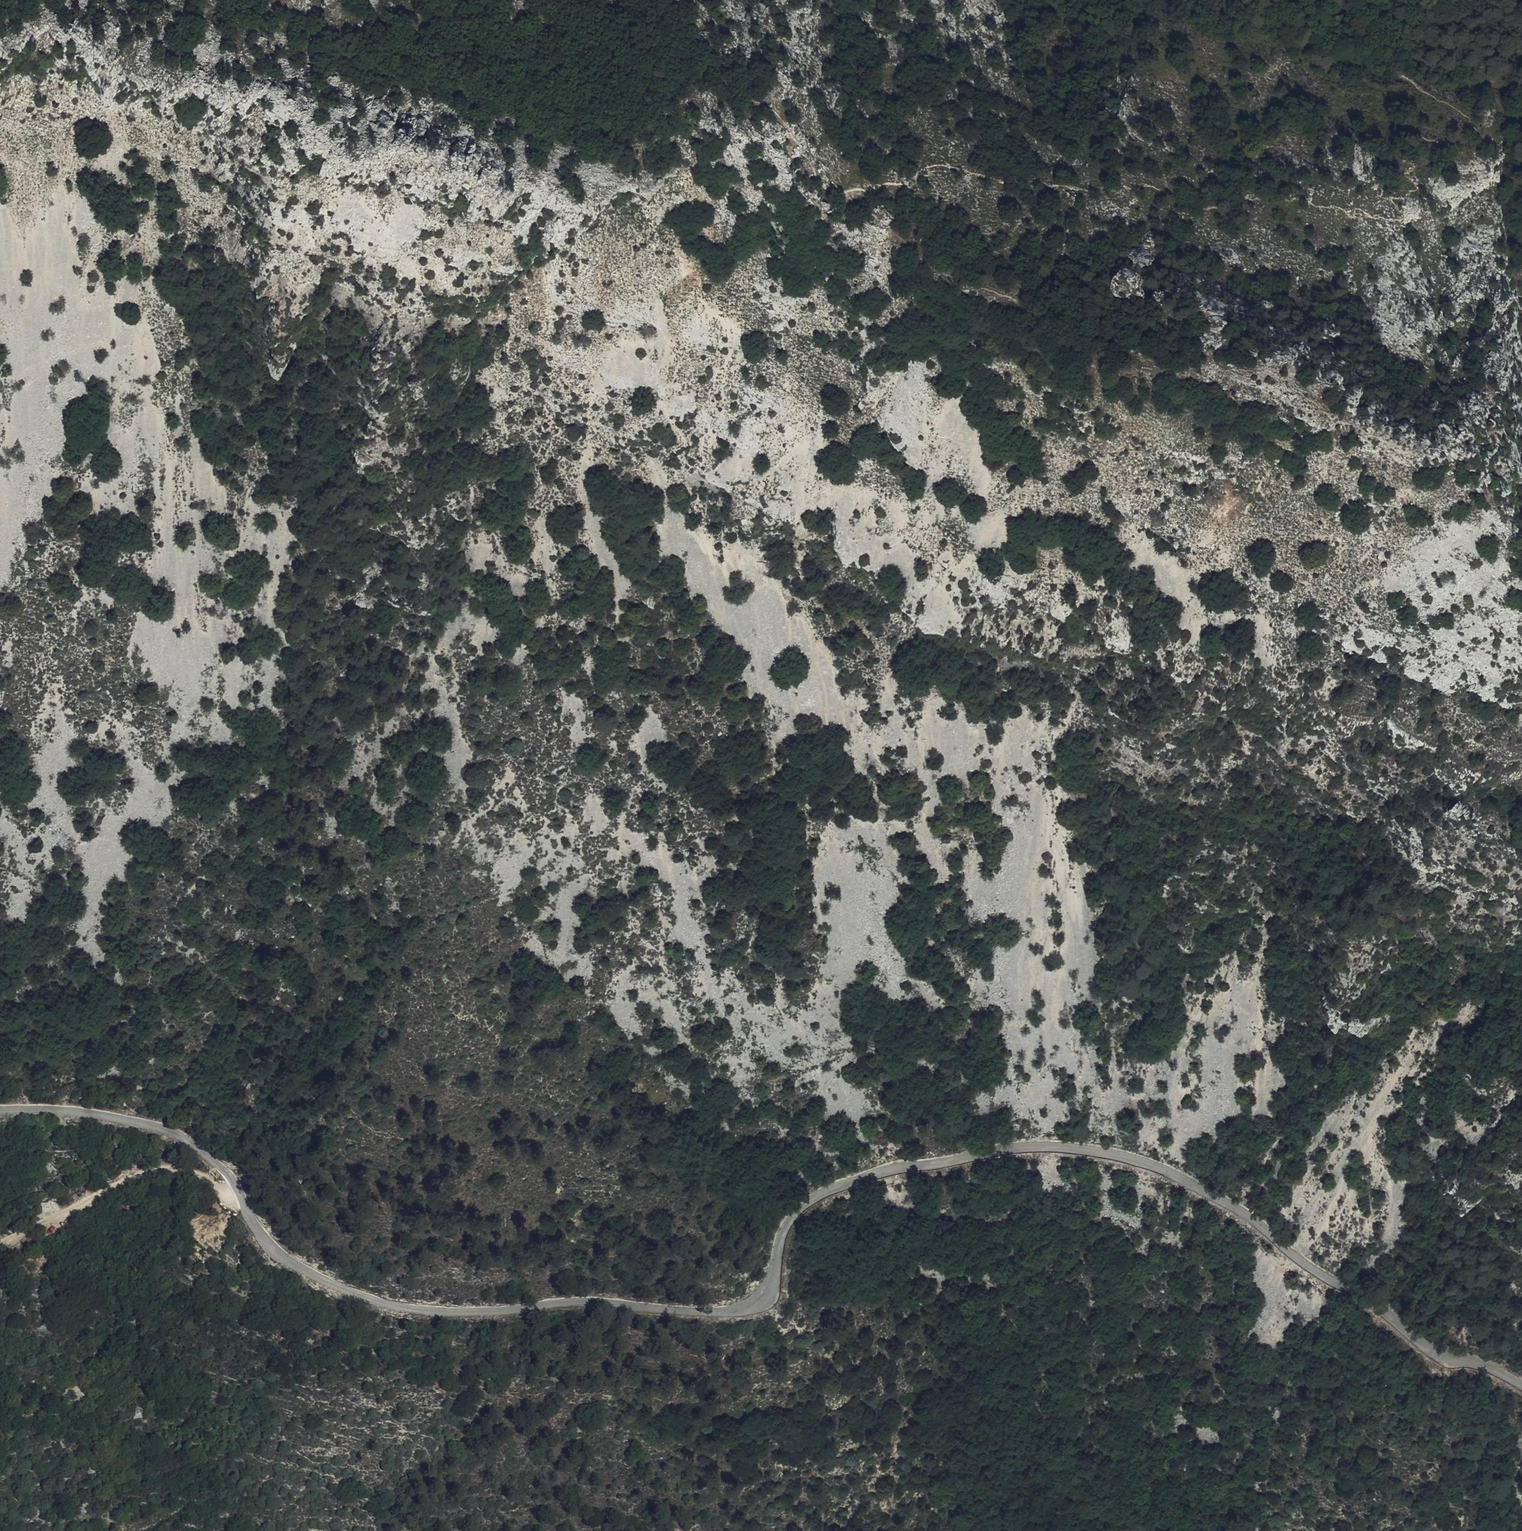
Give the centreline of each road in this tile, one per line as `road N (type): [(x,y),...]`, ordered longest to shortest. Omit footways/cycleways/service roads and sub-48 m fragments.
road 1 (tertiary): [(0,1110),(70,1111),(170,1131),(213,1159),(282,1257),(383,1304),(461,1313),(582,1301),(738,1310),(774,1283),(791,1220),(835,1190),(892,1170),(1010,1149),(1122,1158),(1215,1197),(1435,1354),(1521,1389)]
road 2 (track): [(233,1183),(181,1170),(134,1173),(0,1250)]

